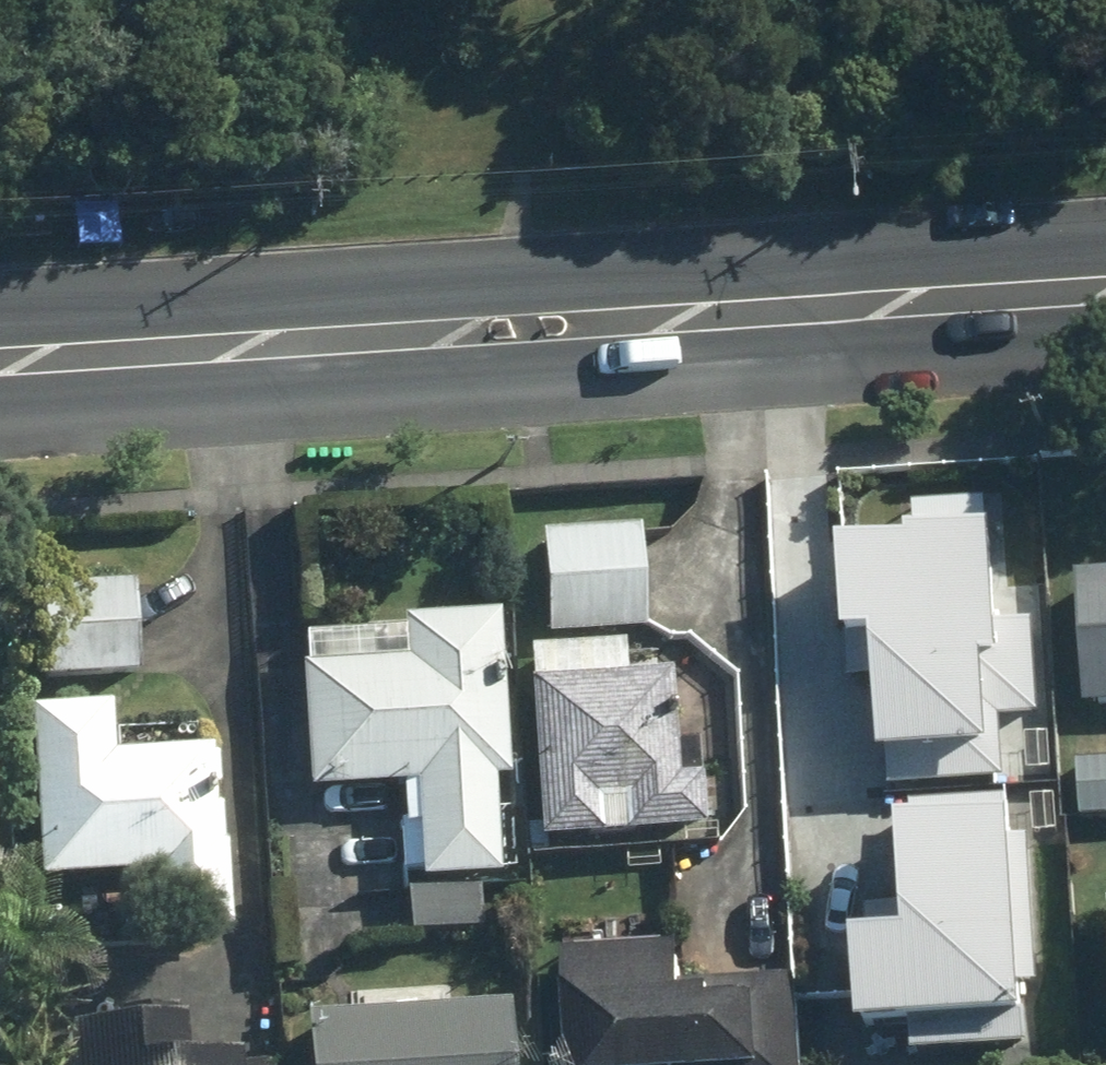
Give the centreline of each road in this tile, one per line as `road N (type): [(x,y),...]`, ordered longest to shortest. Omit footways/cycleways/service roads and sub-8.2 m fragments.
road 1 (secondary): [(1105,292),(689,318)]
road 2 (secondary): [(689,318),(618,348),(529,364),(345,339)]
road 3 (secondary): [(345,339),(515,293),(689,318)]
road 4 (secondary): [(345,339),(0,361)]

